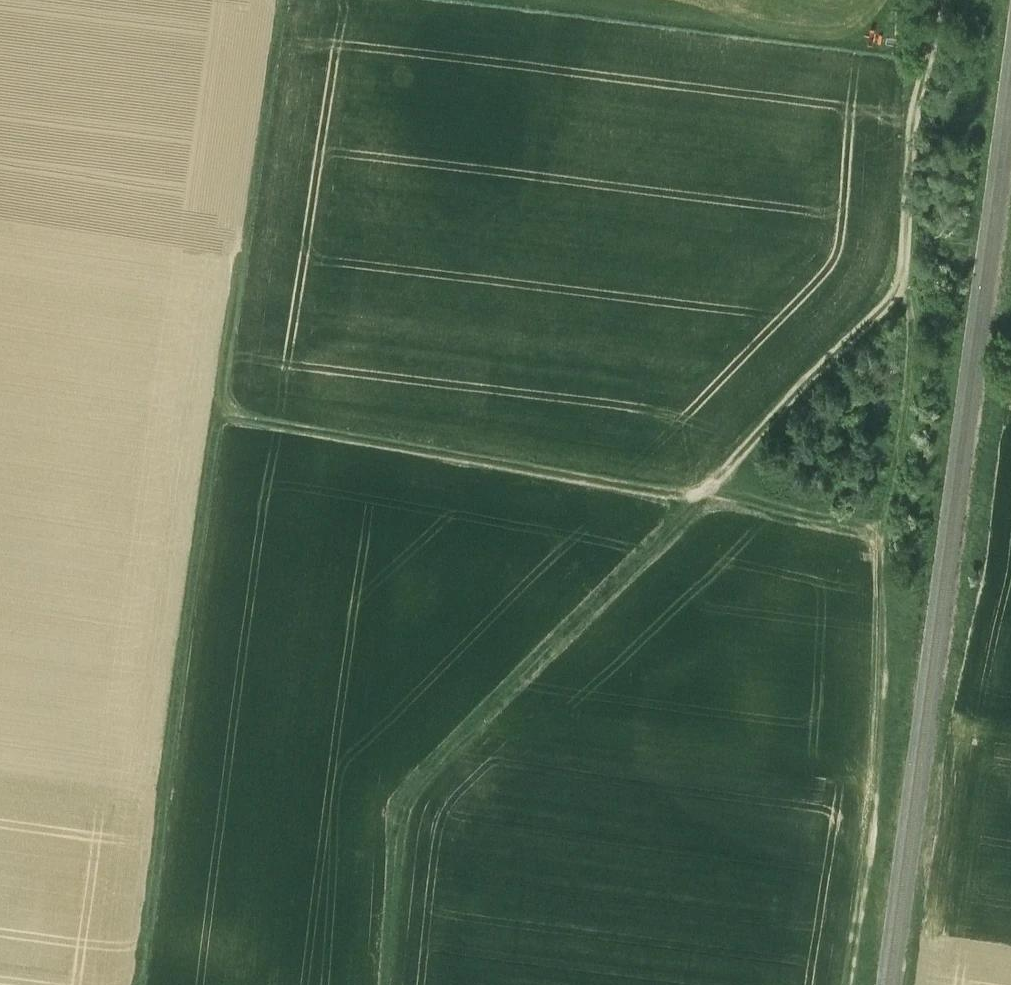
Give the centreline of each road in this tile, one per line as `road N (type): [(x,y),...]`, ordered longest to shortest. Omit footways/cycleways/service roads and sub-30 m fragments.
road 1 (track): [(283,0),(145,984)]
road 2 (track): [(833,984),(895,533),(918,265)]
road 3 (track): [(695,498),(404,798),(390,984)]
road 4 (track): [(220,420),(695,498)]
road 5 (track): [(918,265),(695,498)]
road 6 (track): [(918,265),(937,0)]
road 7 (track): [(695,498),(734,493),(895,533)]

